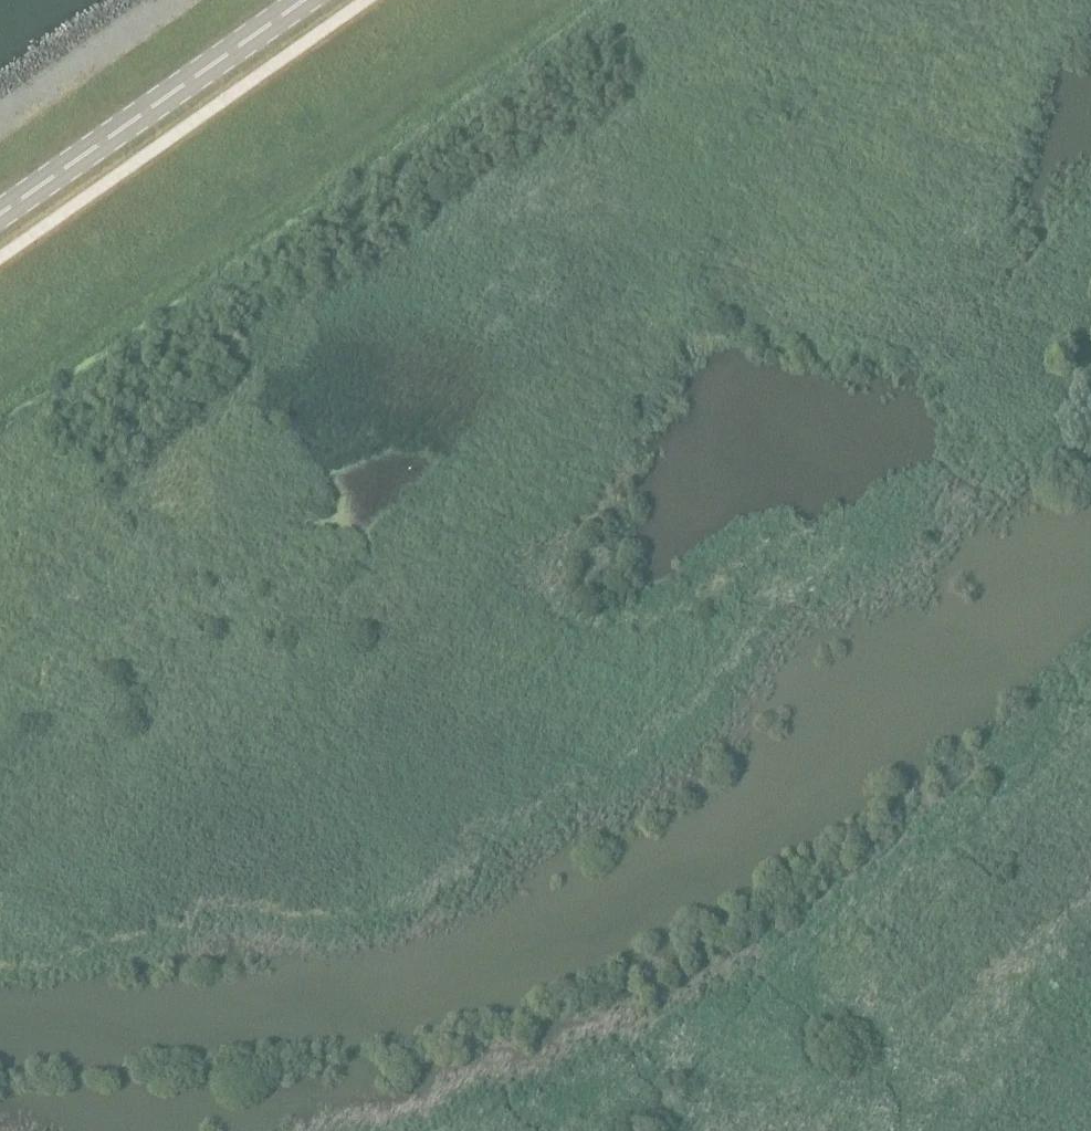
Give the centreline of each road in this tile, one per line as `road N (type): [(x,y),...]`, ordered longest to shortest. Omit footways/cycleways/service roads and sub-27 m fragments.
road 1 (secondary): [(0,200),(277,0)]

